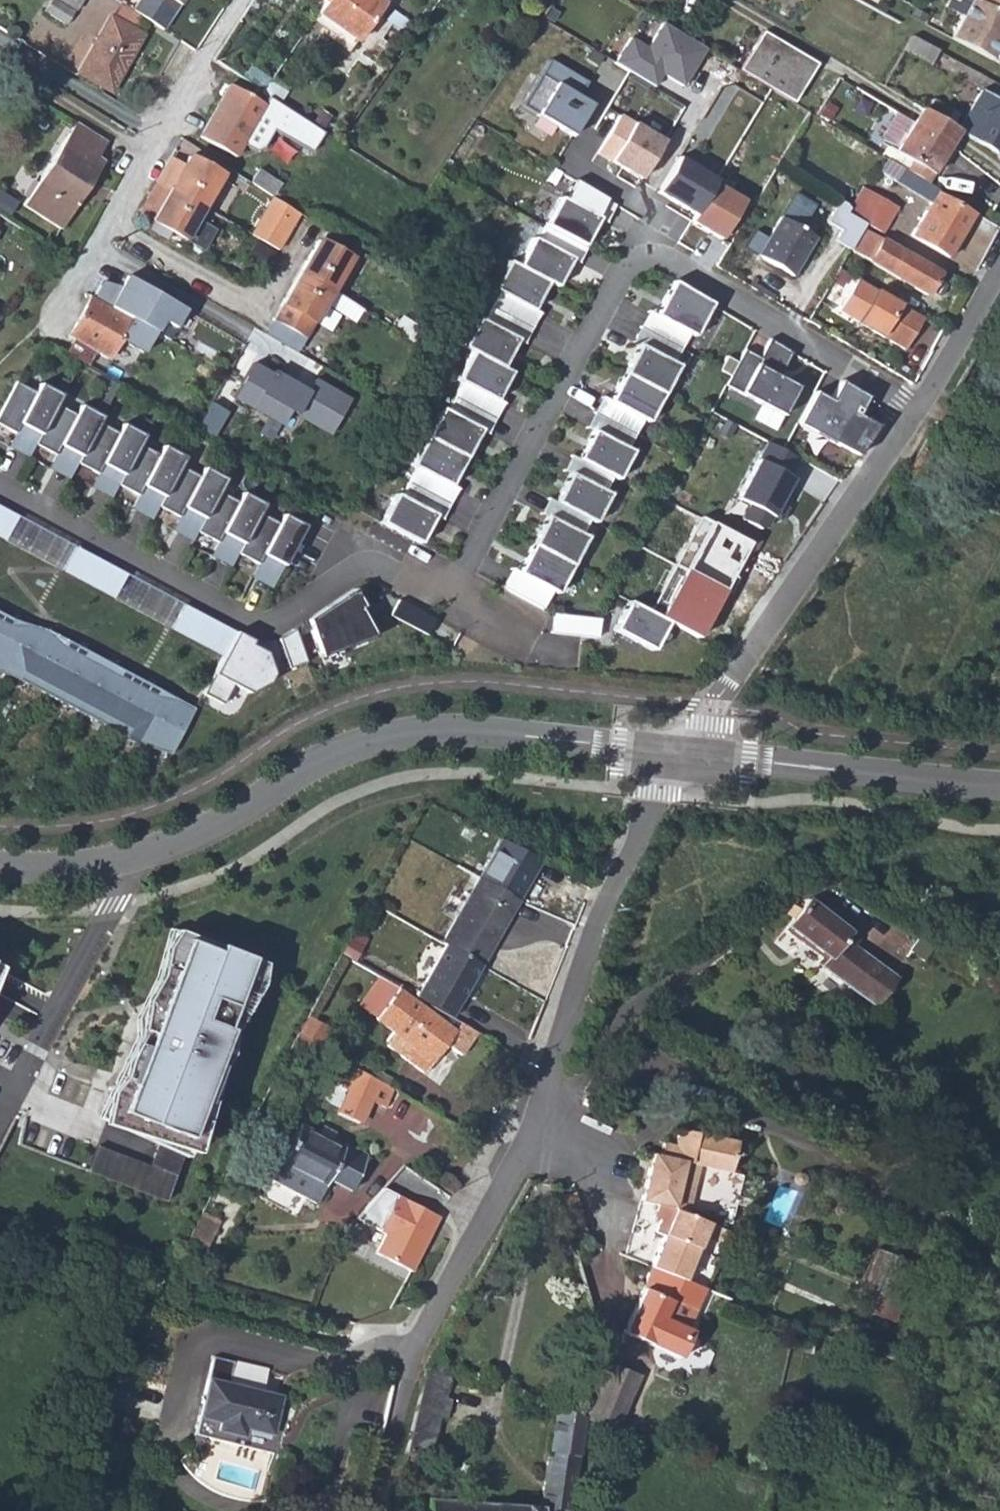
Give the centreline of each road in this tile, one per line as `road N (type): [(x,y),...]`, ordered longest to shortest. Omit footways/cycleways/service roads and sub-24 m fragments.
road 1 (residential): [(917,412),(638,252),(623,263),(447,605),(366,565),(275,626),(252,627),(0,493)]
road 2 (tertiary): [(0,866),(122,859),(179,841),(332,754),(405,735),(460,730),(683,751)]
road 3 (residential): [(534,1133),(599,925),(655,790),(683,751)]
road 4 (residential): [(683,751),(917,412)]
road 5 (residential): [(240,0),(37,337)]
road 6 (track): [(0,1269),(350,1341)]
road 7 (tertiary): [(683,751),(999,789)]
road 8 (residential): [(550,1139),(610,1030),(757,921)]
road 9 (residential): [(414,1355),(534,1133)]
road 10 (residential): [(917,412),(999,269)]
road 11 (track): [(377,1510),(414,1355)]

